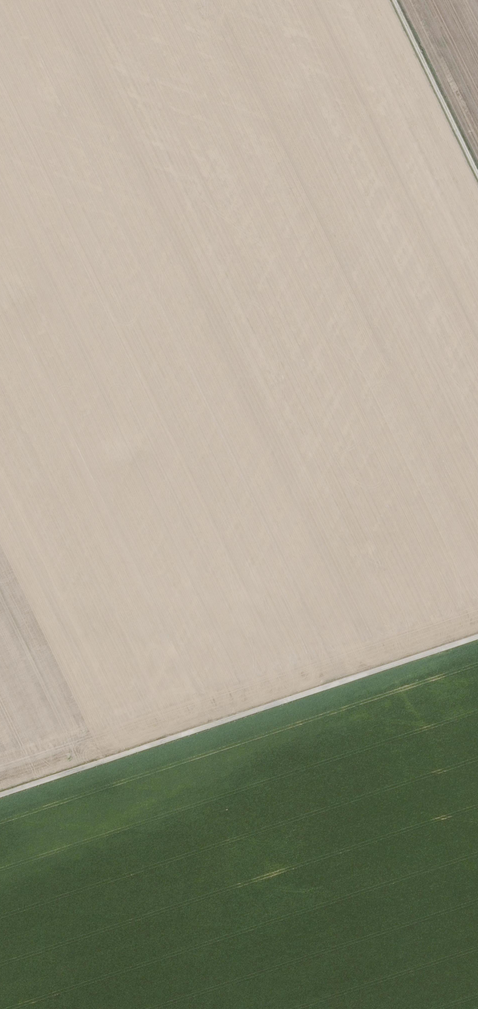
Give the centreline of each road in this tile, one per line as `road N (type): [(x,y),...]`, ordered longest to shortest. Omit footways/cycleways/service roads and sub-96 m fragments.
road 1 (track): [(0,800),(477,637)]
road 2 (track): [(394,0),(477,177)]

